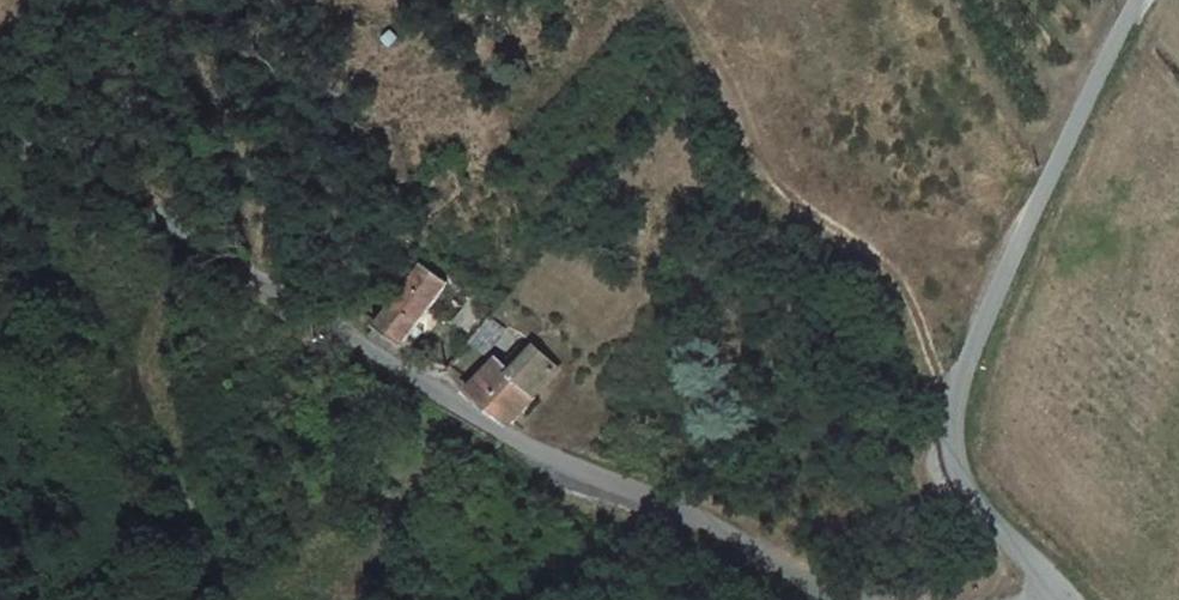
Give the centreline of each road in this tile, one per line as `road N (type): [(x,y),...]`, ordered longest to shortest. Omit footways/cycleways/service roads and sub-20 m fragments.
road 1 (unclassified): [(0,119),(265,265),(330,319),(537,456),(699,516),(852,599)]
road 2 (unclassified): [(1051,599),(1044,574),(966,489),(950,444),(955,398),(1047,175),(1137,0)]
road 3 (track): [(955,398),(898,282),(773,175),(676,0)]

